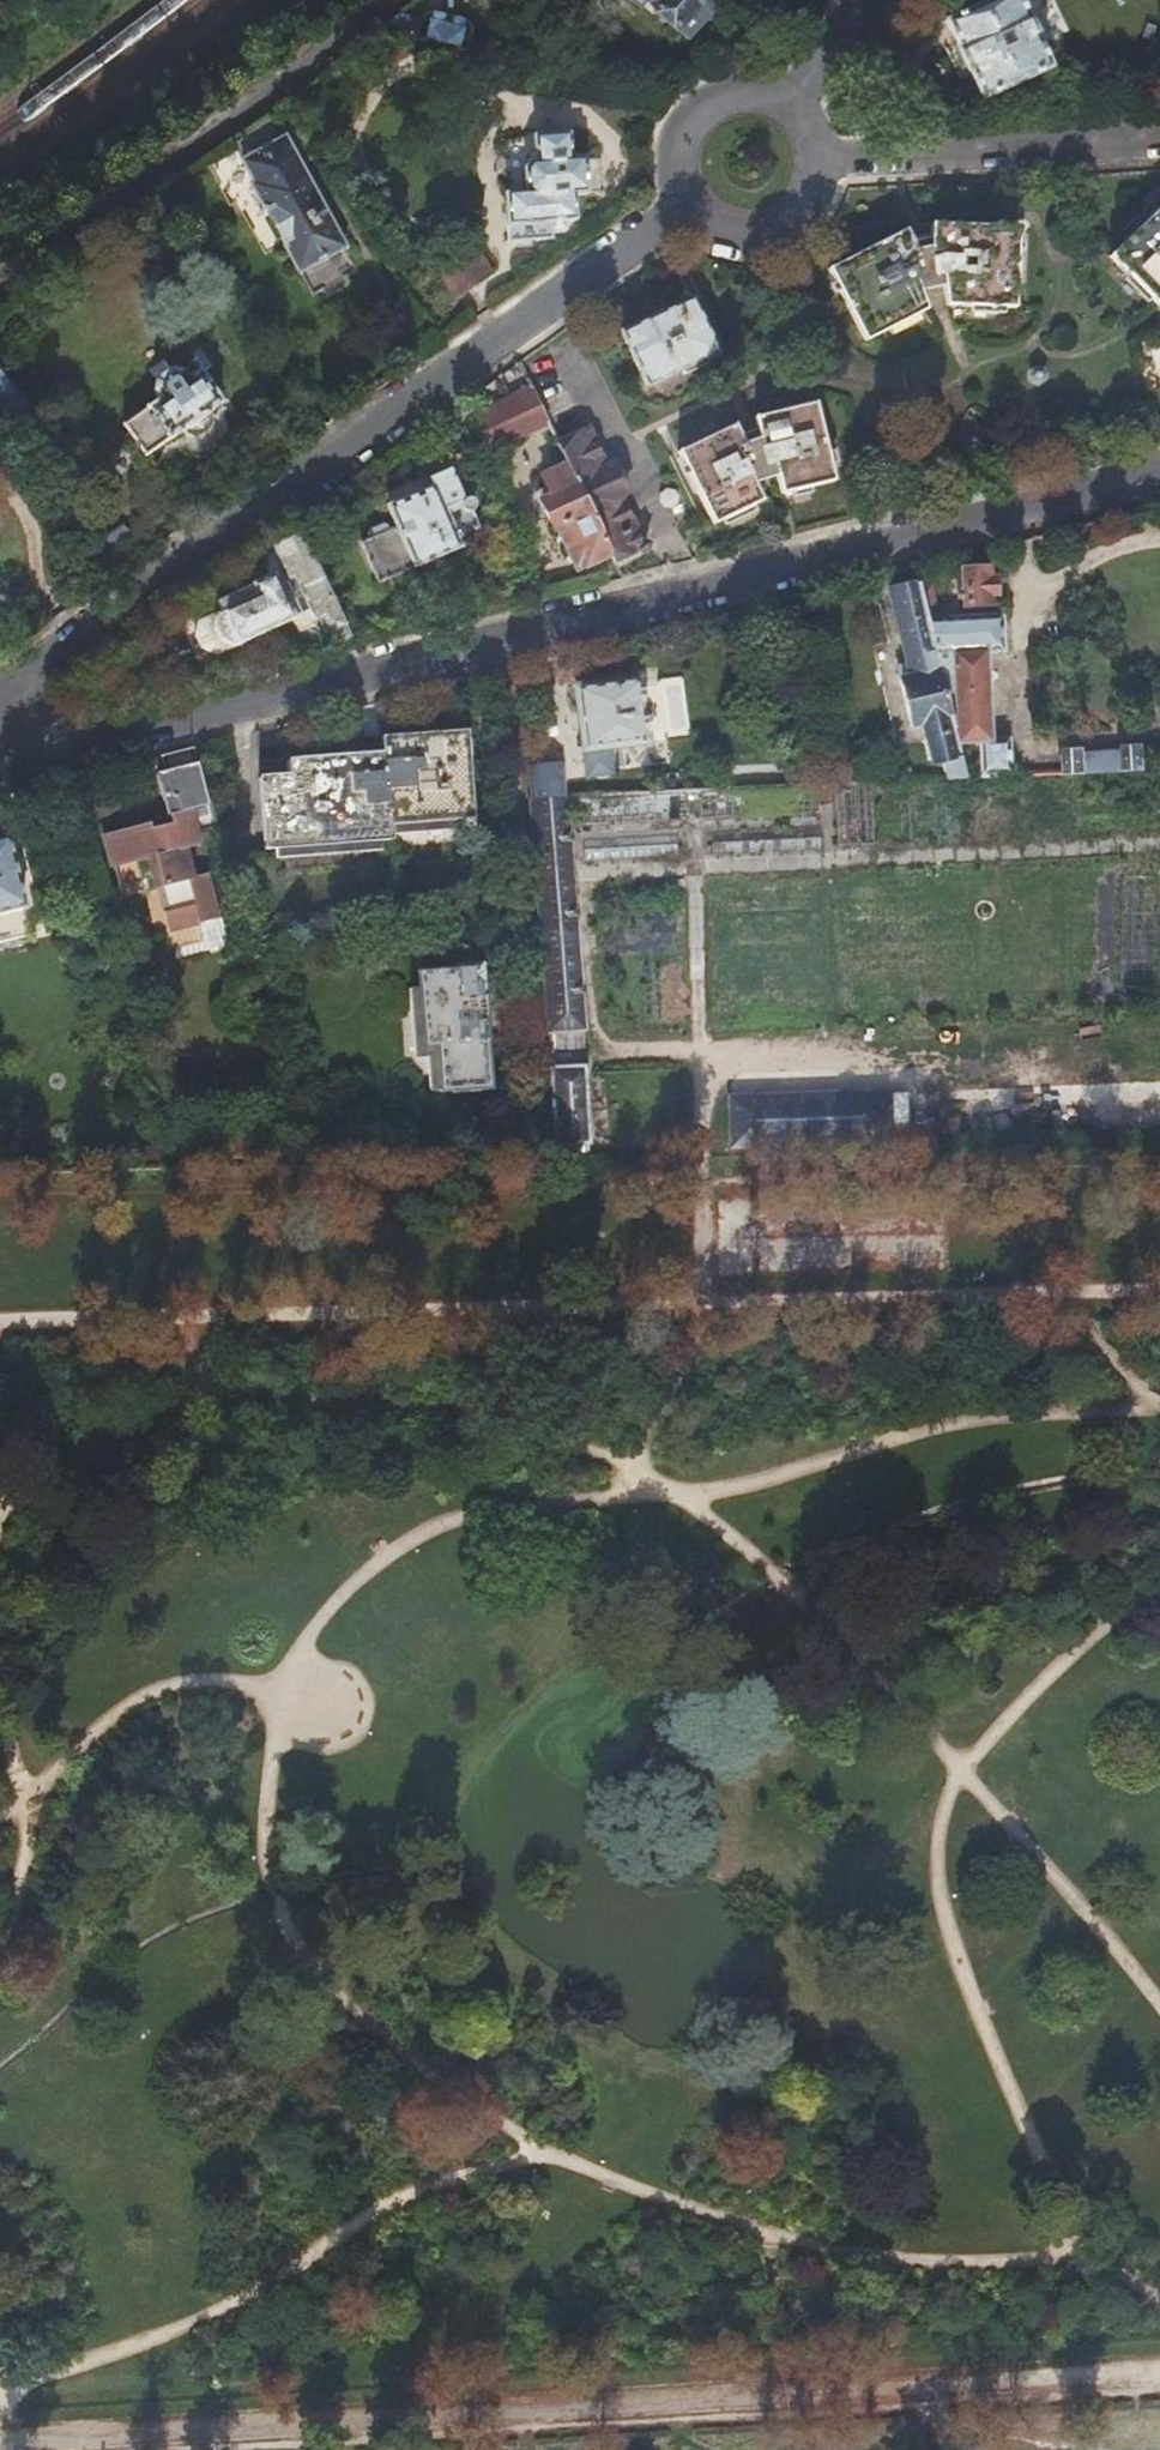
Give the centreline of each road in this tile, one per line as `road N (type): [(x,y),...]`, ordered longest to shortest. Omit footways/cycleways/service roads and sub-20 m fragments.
road 1 (residential): [(1159,479),(0,759)]
road 2 (motorway): [(1159,1671),(0,1563)]
road 3 (motorway): [(0,1940),(502,1993),(699,2001),(1159,1978)]
road 4 (track): [(1159,2378),(0,2447)]
road 5 (track): [(1159,1300),(0,1320)]
road 6 (residential): [(682,209),(0,700)]
road 7 (residential): [(0,280),(384,0)]
road 8 (residential): [(1159,146),(815,172)]
road 9 (residential): [(784,105),(761,94),(724,94),(701,104),(677,130),(668,154),(682,209)]
road 10 (residential): [(682,209),(723,237),(748,239),(799,211),(815,172)]
road 11 (track): [(541,628),(560,777)]
road 12 (residential): [(864,0),(784,105)]
road 13 (track): [(576,1192),(583,1316)]

